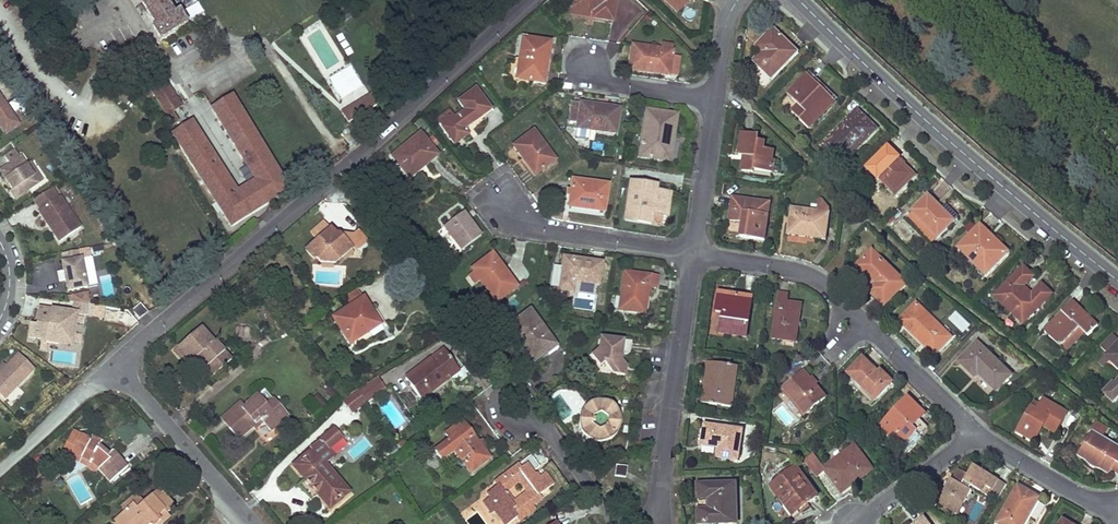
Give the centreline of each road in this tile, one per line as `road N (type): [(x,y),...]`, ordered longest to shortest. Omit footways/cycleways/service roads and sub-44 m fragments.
road 1 (residential): [(532,0),(115,365)]
road 2 (tertiary): [(1117,281),(923,118),(800,0)]
road 3 (residential): [(693,255),(788,269),(820,283),(976,434)]
road 4 (residential): [(659,517),(631,523),(601,505),(477,328)]
road 5 (residential): [(659,517),(693,255)]
road 6 (residential): [(253,523),(115,365)]
road 7 (residential): [(497,201),(525,225),(693,255)]
road 8 (residential): [(976,434),(1078,495),(1117,502)]
road 9 (residential): [(693,255),(716,101)]
road 10 (residential): [(976,434),(854,523)]
road 11 (residential): [(584,63),(599,83),(716,101)]

